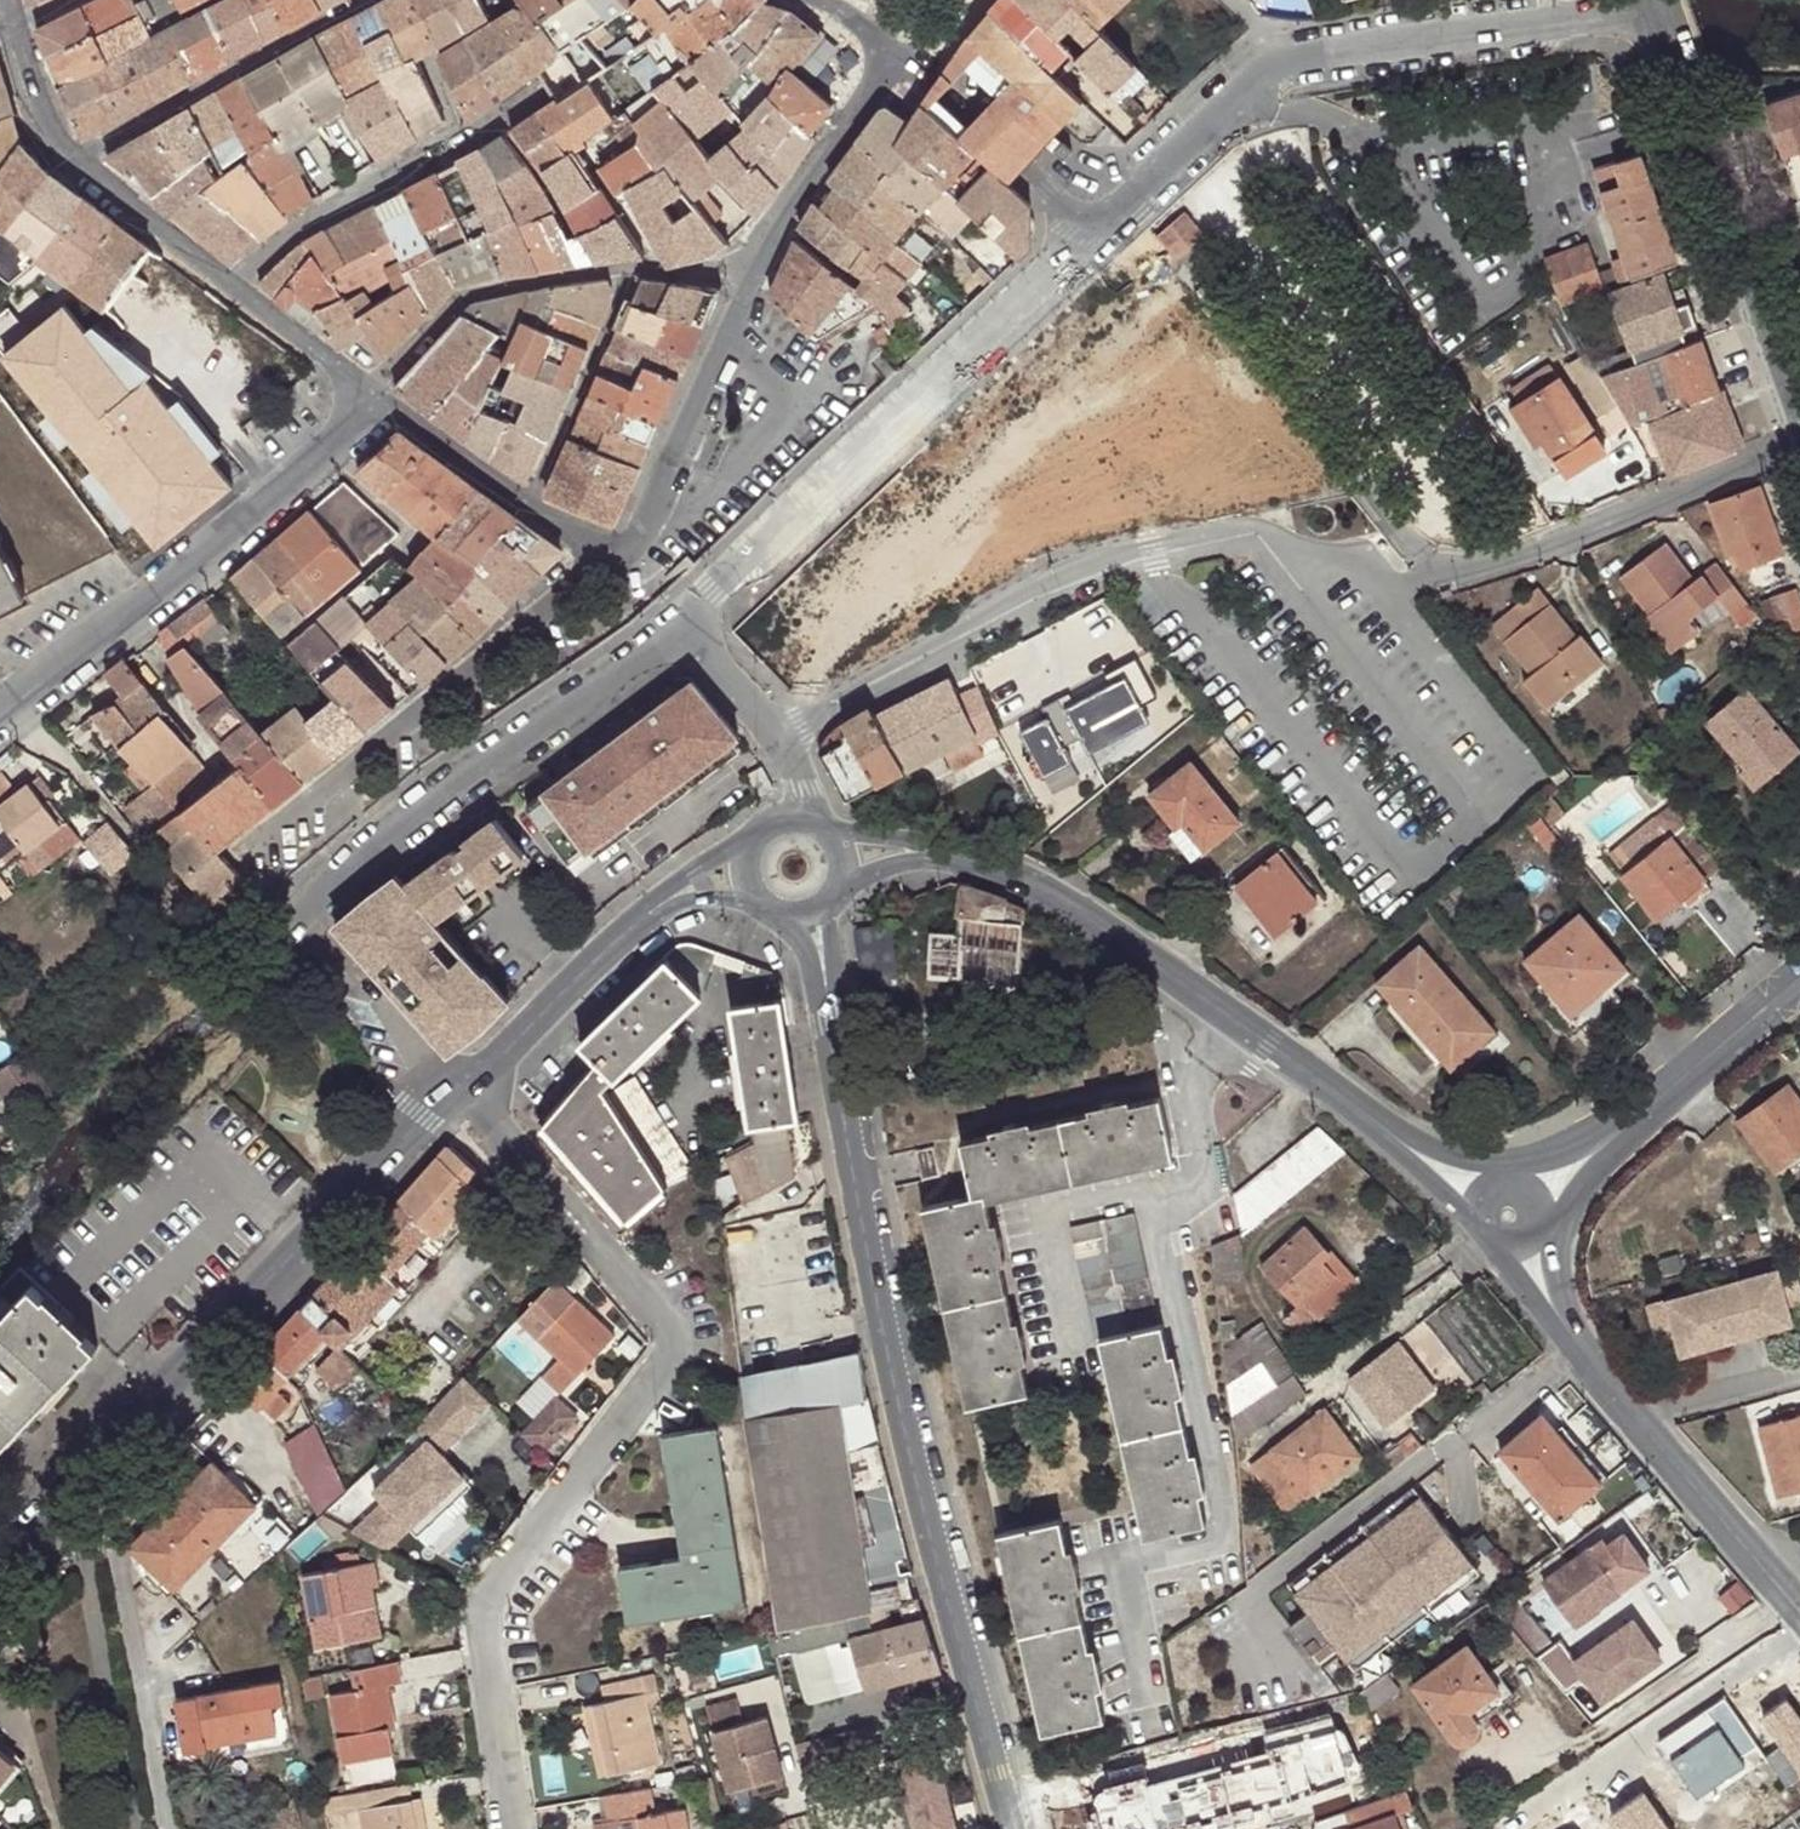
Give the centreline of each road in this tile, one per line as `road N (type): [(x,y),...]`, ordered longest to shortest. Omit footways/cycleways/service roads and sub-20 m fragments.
road 1 (residential): [(1799,447),(1431,576),(1255,535),(1111,571),(780,735)]
road 2 (residential): [(517,1828),(485,1607),(688,1347),(456,1099)]
road 3 (tertiary): [(1026,1828),(958,1587),(834,1015)]
road 4 (residential): [(695,620),(1111,218)]
road 5 (secondary): [(106,1465),(456,1099)]
road 6 (residential): [(371,398),(149,604),(0,727)]
road 7 (residential): [(305,904),(695,620)]
road 8 (residential): [(619,570),(276,843)]
road 9 (residential): [(1296,60),(1680,5)]
road 10 (residential): [(106,1465),(172,1828)]
road 11 (unclassified): [(1799,1636),(1502,1828)]
road 12 (secondary): [(1799,338),(1680,5)]
road 13 (secondary): [(1233,1018),(1062,906),(934,852)]
road 14 (residential): [(661,273),(546,277),(468,296),(371,398)]
road 15 (residential): [(369,0),(77,159)]
road 16 (residential): [(68,1504),(128,1828)]
road 17 (residential): [(760,282),(646,535),(619,570)]
road 18 (residential): [(497,118),(315,220),(235,287)]
road 19 (residential): [(619,570),(371,398)]
road 20 (secondary): [(456,1099),(661,904)]
road 21 (residential): [(906,55),(825,163),(760,282)]
road 22 (tertiary): [(1111,218),(943,74),(906,55)]
road 23 (residential): [(1111,218),(1296,60)]
road 24 (secondary): [(1799,982),(1642,1116)]
road 25 (residential): [(235,287),(77,159)]
road 26 (secondary): [(1763,1566),(1628,1414)]
road 27 (residential): [(456,1099),(332,946)]
road 28 (residential): [(1799,1365),(1628,1414)]
road 29 (residential): [(371,398),(235,287)]
road 30 (secondary): [(1359,1116),(1485,1238)]
road 31 (secondary): [(1359,1116),(1233,1018)]
road 32 (secondary): [(1509,1164),(1460,1159),(1359,1116)]
road 33 (secondary): [(1558,1238),(1575,1196),(1642,1116)]
road 34 (residential): [(77,159),(18,27)]
road 35 (residential): [(780,735),(695,620)]
road 36 (residential): [(661,273),(586,152)]
road 37 (secondary): [(1642,1116),(1509,1164)]
road 38 (residential): [(1577,1348),(1467,1434)]
road 39 (residential): [(571,229),(497,118)]

